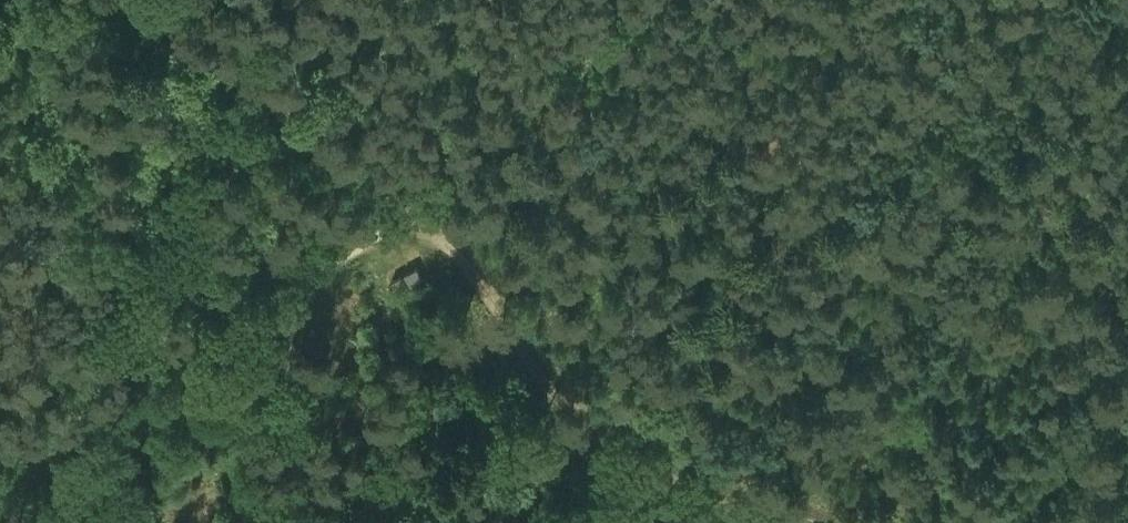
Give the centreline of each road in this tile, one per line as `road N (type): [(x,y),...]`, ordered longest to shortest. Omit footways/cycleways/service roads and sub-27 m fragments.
road 1 (track): [(800,522),(672,481),(582,418),(460,261),(405,216)]
road 2 (track): [(405,216),(205,347),(0,519)]
road 3 (track): [(405,216),(146,0)]
road 4 (track): [(635,0),(480,130),(405,216)]

